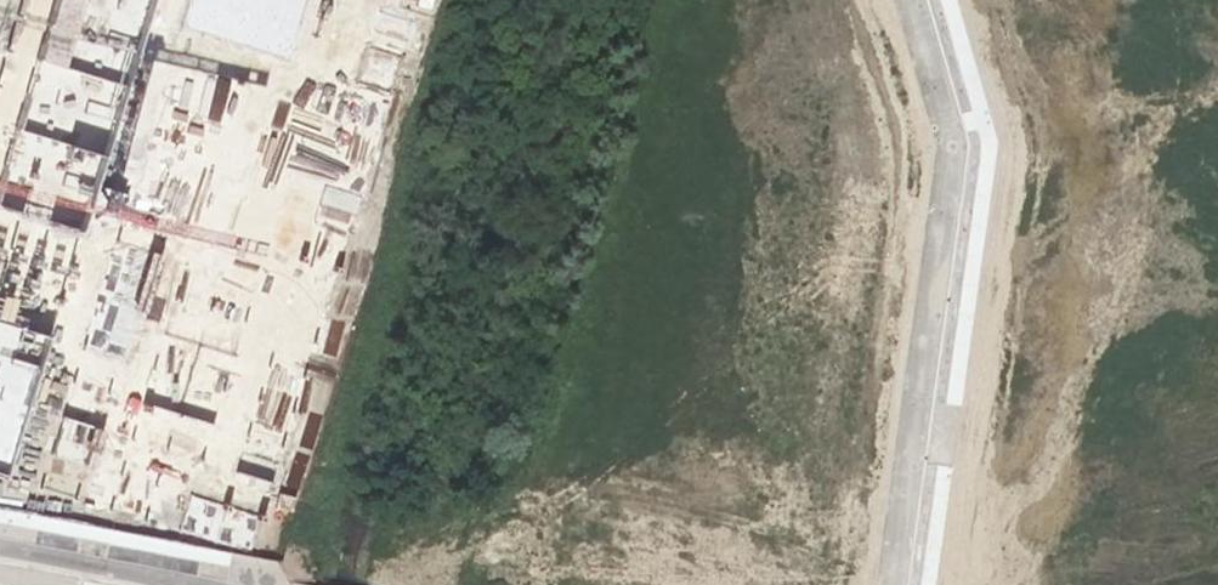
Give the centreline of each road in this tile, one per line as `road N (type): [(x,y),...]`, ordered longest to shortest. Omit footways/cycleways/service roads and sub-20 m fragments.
road 1 (unclassified): [(893,584),(952,142),(913,0)]
road 2 (unclassified): [(179,584),(0,550)]

